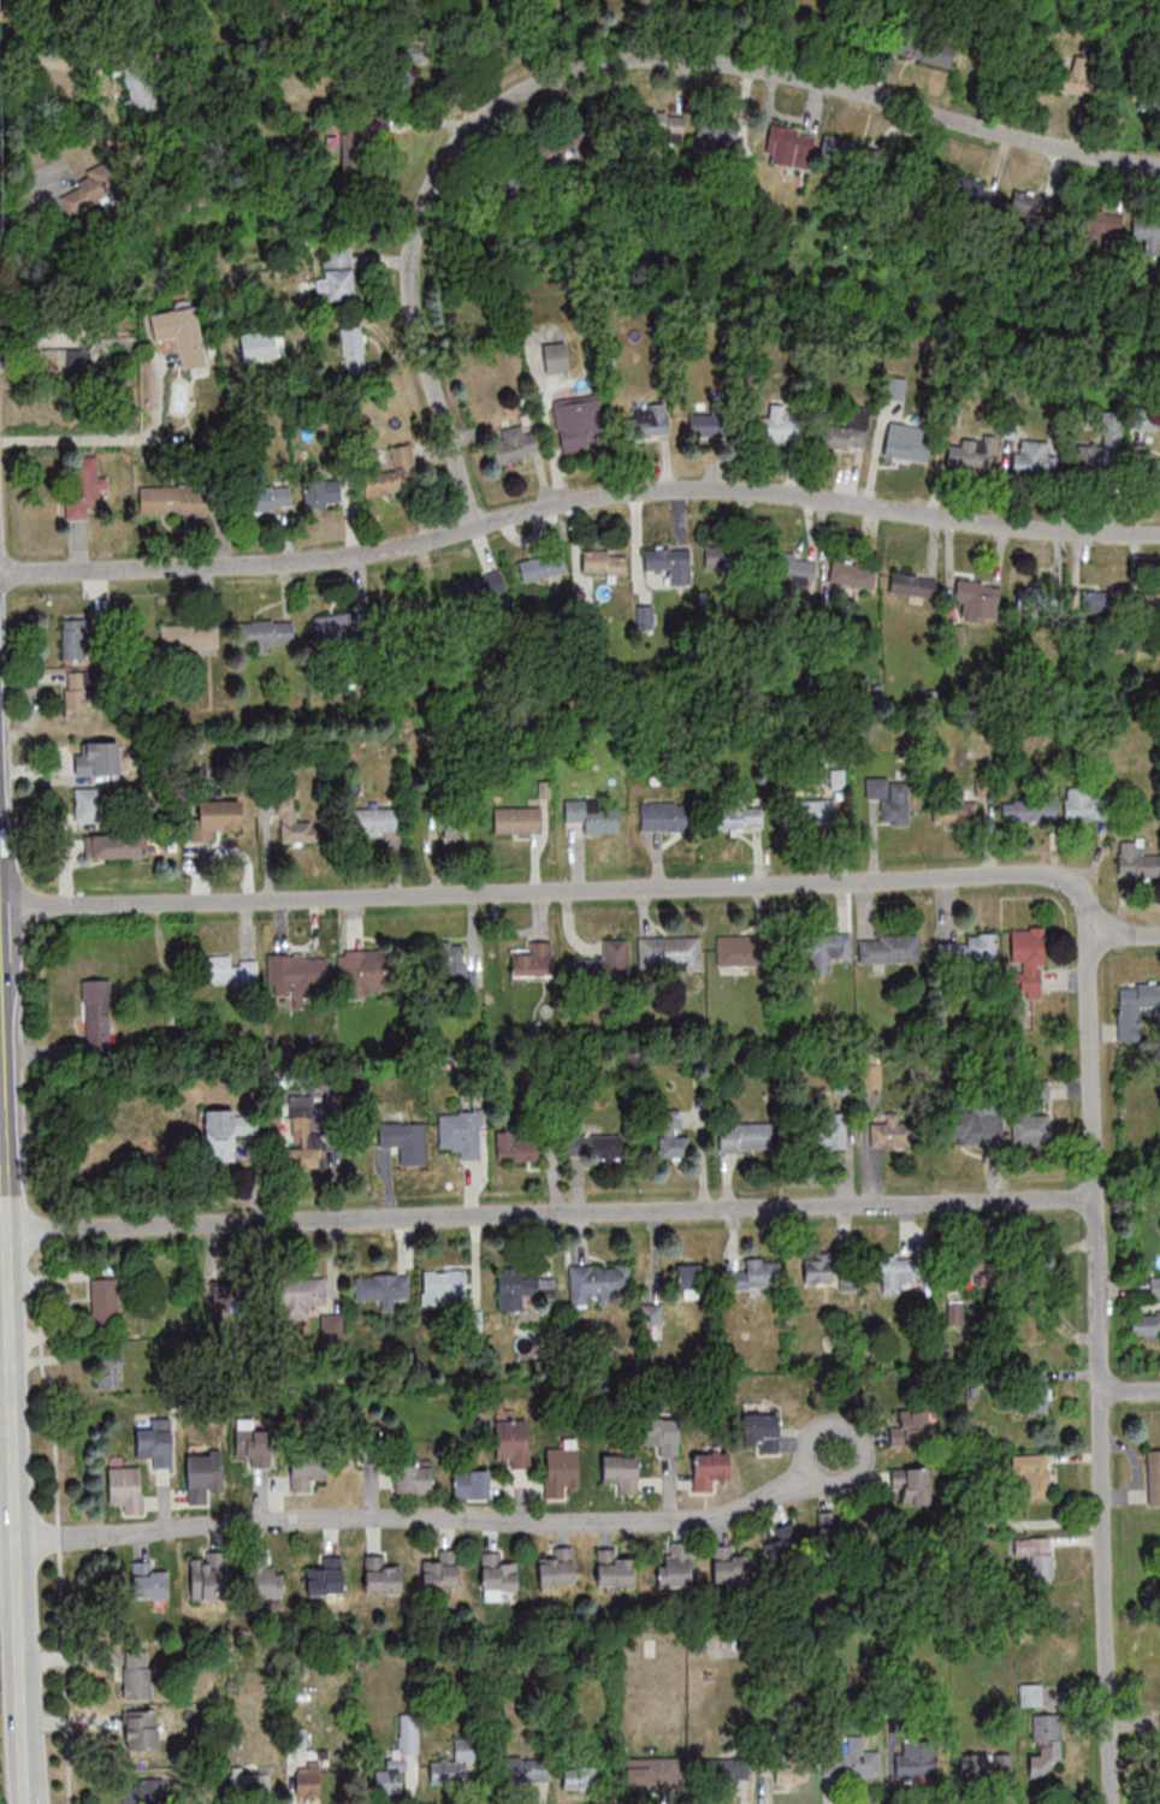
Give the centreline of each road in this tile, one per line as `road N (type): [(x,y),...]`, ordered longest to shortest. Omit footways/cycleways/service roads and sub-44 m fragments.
road 1 (residential): [(1159,534),(973,524),(704,490),(616,493),(301,563),(0,573)]
road 2 (residential): [(1159,164),(1049,144),(739,63),(644,54),(532,83),(468,126),(443,156),(409,248),(412,317),(475,527)]
road 3 (residential): [(1090,936),(1083,901),(1067,885),(1037,875),(0,903)]
road 4 (residential): [(1094,1195),(7,1232)]
road 5 (residential): [(19,1543),(224,1522),(704,1518),(799,1477),(828,1481),(846,1474),(859,1463),(850,1426),(828,1426),(810,1441),(799,1477)]
road 6 (residential): [(1110,1803),(1090,936)]
road 7 (secondary): [(28,1803),(14,1406)]
road 8 (secondary): [(11,1315),(0,999)]

